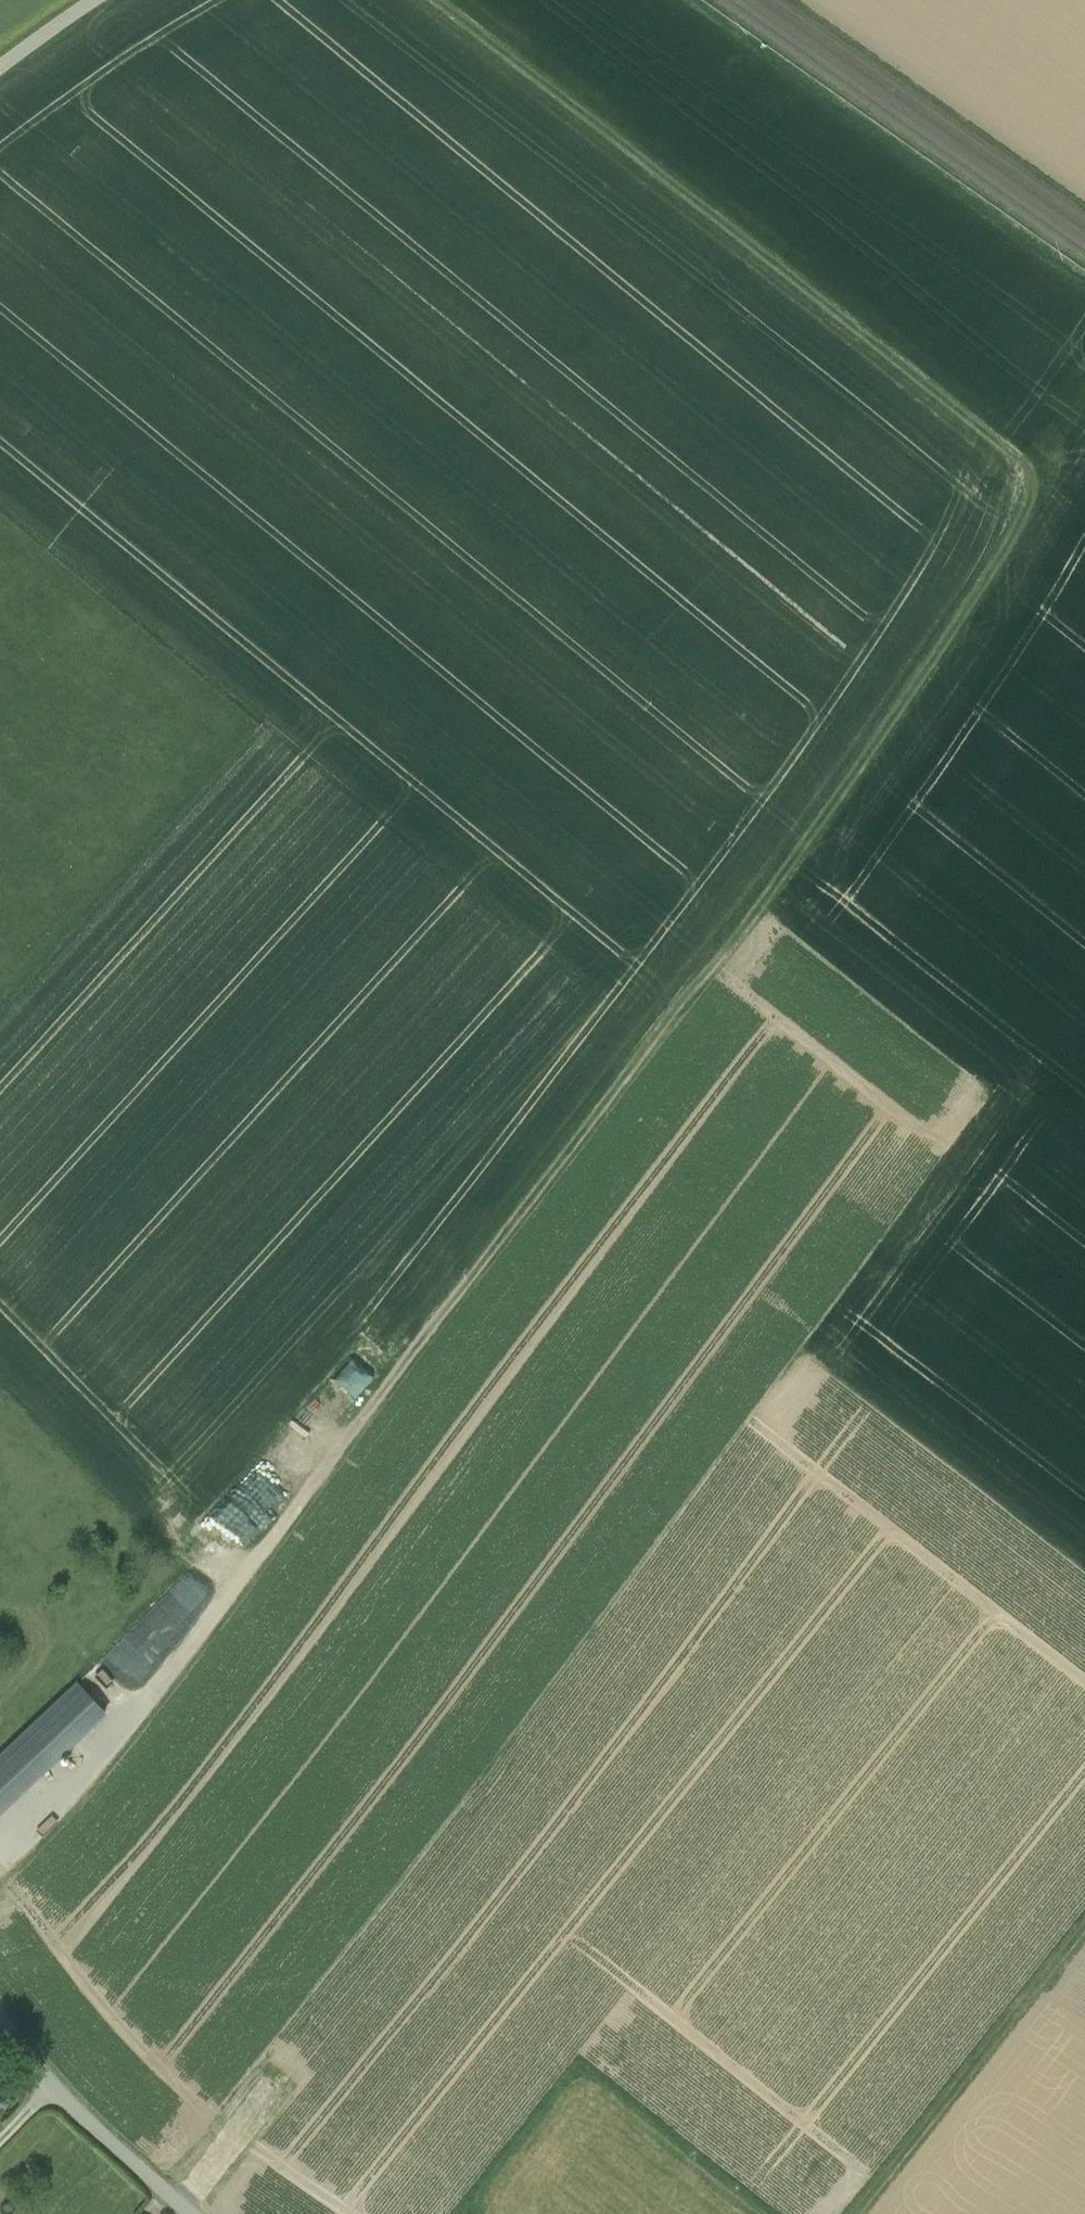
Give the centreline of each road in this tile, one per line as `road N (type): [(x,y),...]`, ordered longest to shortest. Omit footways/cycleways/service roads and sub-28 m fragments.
road 1 (track): [(435,0),(1012,456),(1027,476),(1024,516),(913,690),(774,884),(107,1754),(0,1861)]
road 2 (track): [(857,2213),(1084,1927)]
road 3 (unclassified): [(192,2213),(100,2133),(0,2014)]

